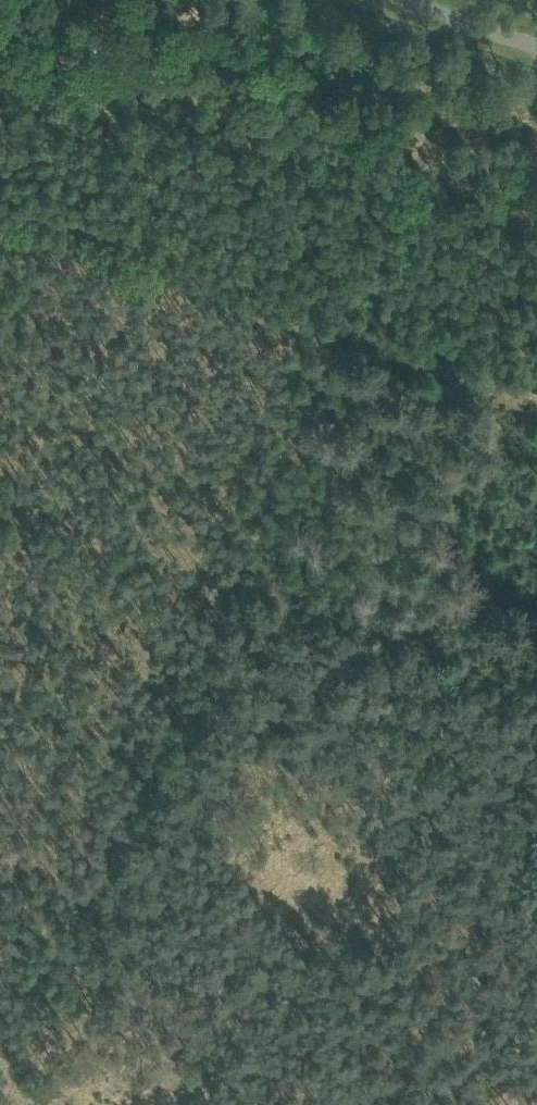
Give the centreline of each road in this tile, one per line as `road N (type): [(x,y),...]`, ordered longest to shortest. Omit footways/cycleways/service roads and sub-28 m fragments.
road 1 (unclassified): [(536,46),(401,0)]

